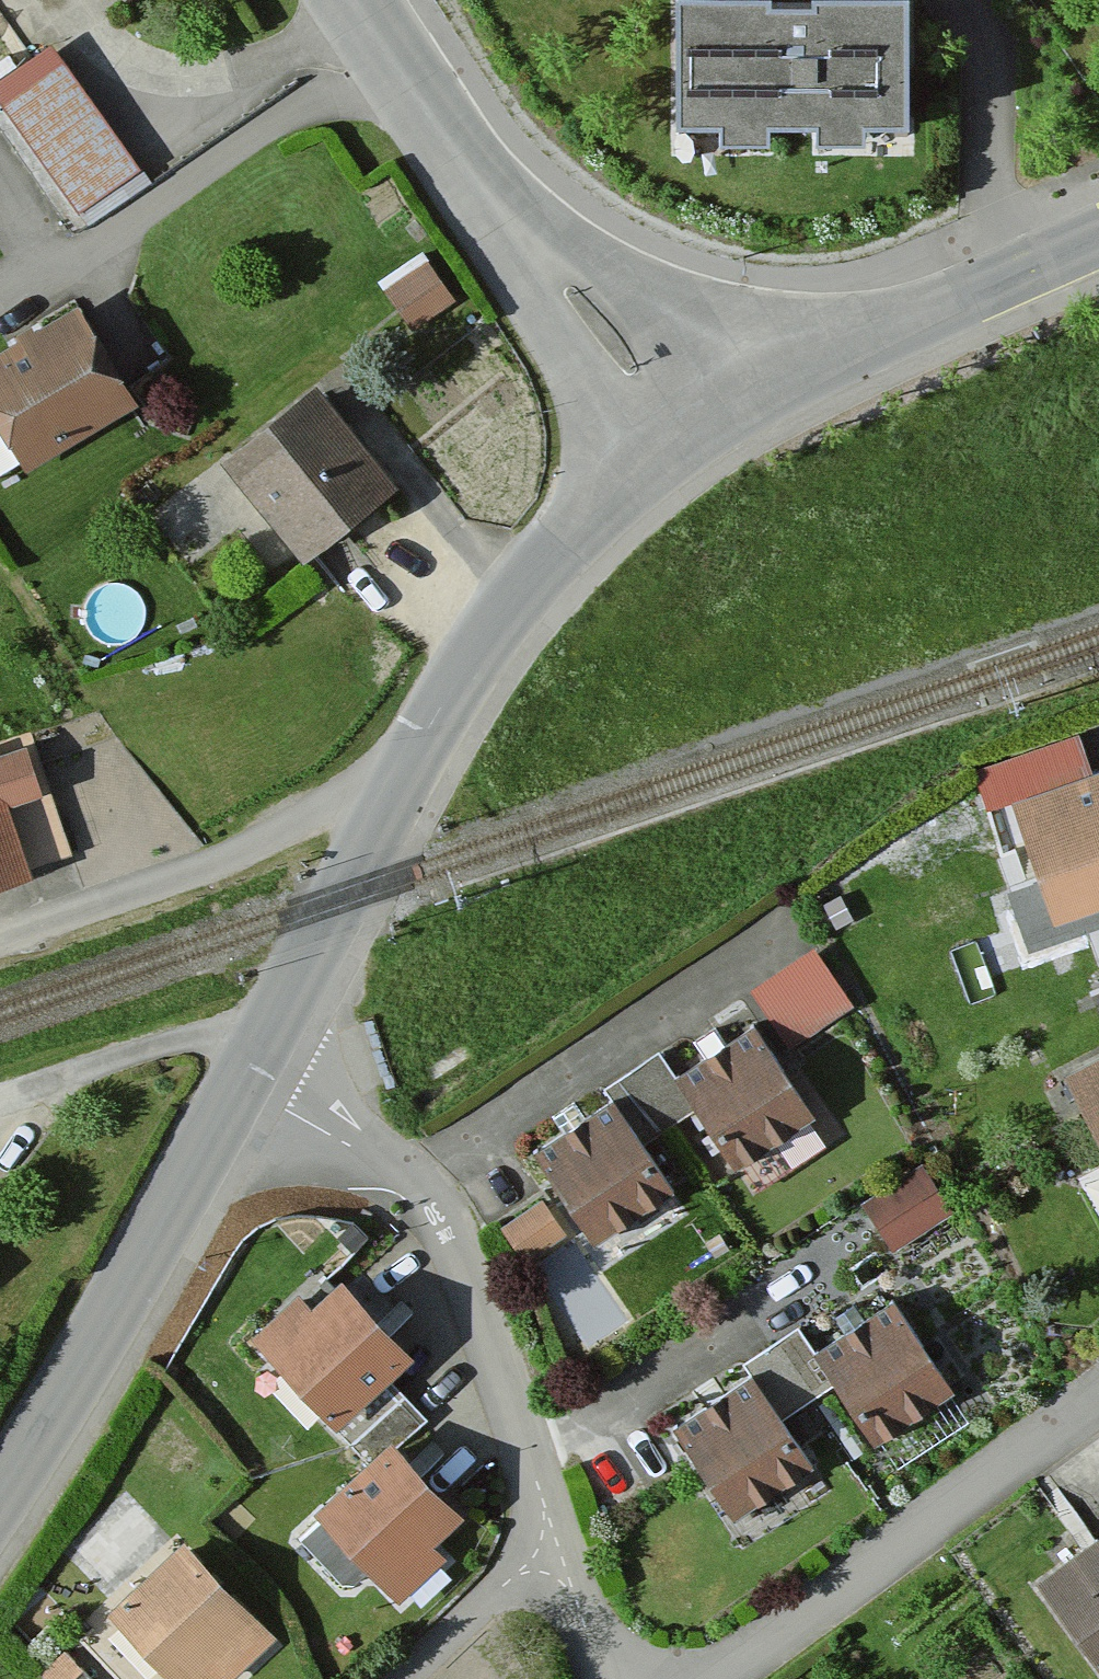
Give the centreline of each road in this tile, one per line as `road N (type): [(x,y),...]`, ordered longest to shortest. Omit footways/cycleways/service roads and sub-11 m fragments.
road 1 (residential): [(589,1678),(415,1191),(231,1113)]
road 2 (residential): [(0,180),(73,274),(389,58)]
road 3 (residential): [(1098,1401),(697,1678)]
road 4 (residential): [(389,58),(679,434)]
road 5 (residential): [(679,434),(778,378),(1098,232)]
road 6 (unclassified): [(0,1495),(231,1113)]
road 7 (residential): [(0,937),(229,859),(409,764)]
road 8 (unclassified): [(409,764),(537,573),(614,488),(679,434)]
road 9 (unclassified): [(231,1113),(409,764)]

